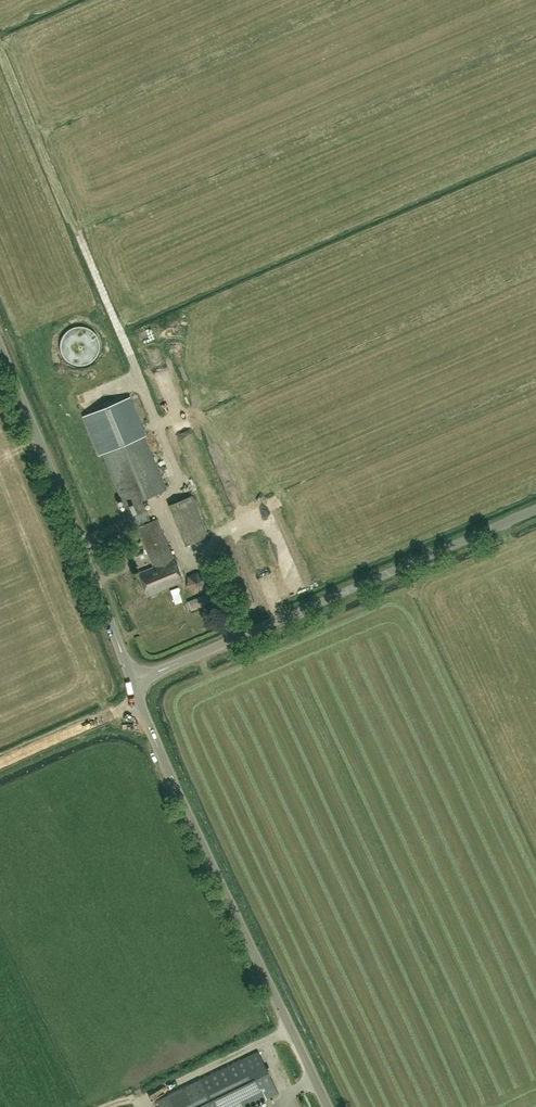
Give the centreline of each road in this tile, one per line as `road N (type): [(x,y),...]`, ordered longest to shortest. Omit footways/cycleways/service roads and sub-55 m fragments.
road 1 (unclassified): [(329,1106),(140,701)]
road 2 (unclassified): [(135,680),(535,509)]
road 3 (unclassified): [(135,680),(0,344)]
road 4 (unclassified): [(0,763),(140,701)]

